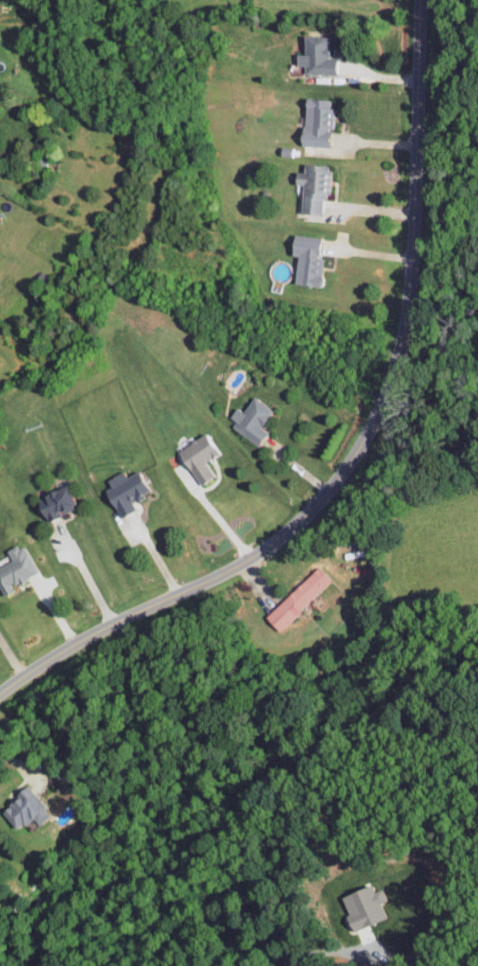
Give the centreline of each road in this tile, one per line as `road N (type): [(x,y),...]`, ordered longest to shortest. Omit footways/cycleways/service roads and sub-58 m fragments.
road 1 (residential): [(0,692),(75,642),(268,545),(328,491),(361,445),(396,365),(408,300),(420,0)]

